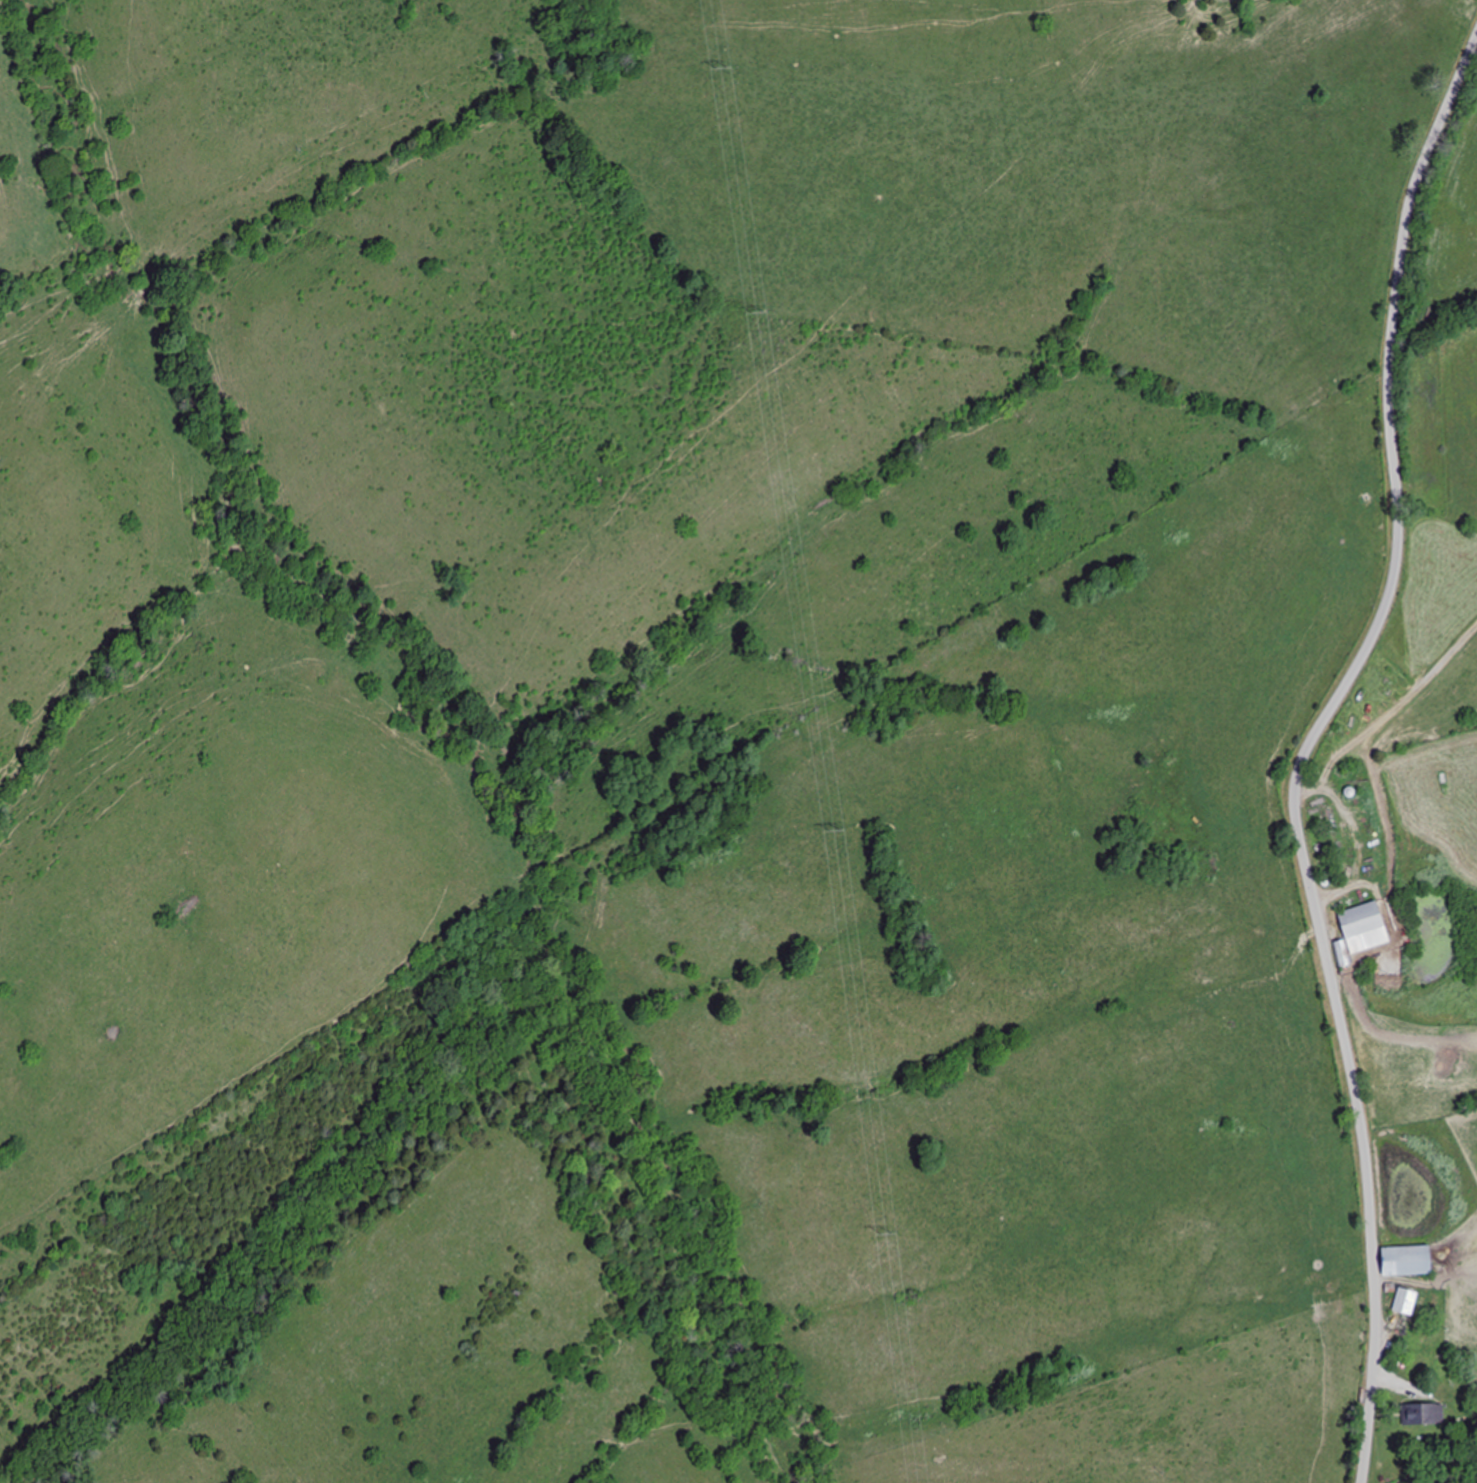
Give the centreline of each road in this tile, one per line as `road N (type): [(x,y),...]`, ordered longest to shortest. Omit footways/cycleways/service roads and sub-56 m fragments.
road 1 (residential): [(1361,1482),(1376,1316),(1366,1180),(1297,833),(1296,784),(1388,590),(1397,531),(1388,378),(1403,231),(1417,174),(1476,35)]

